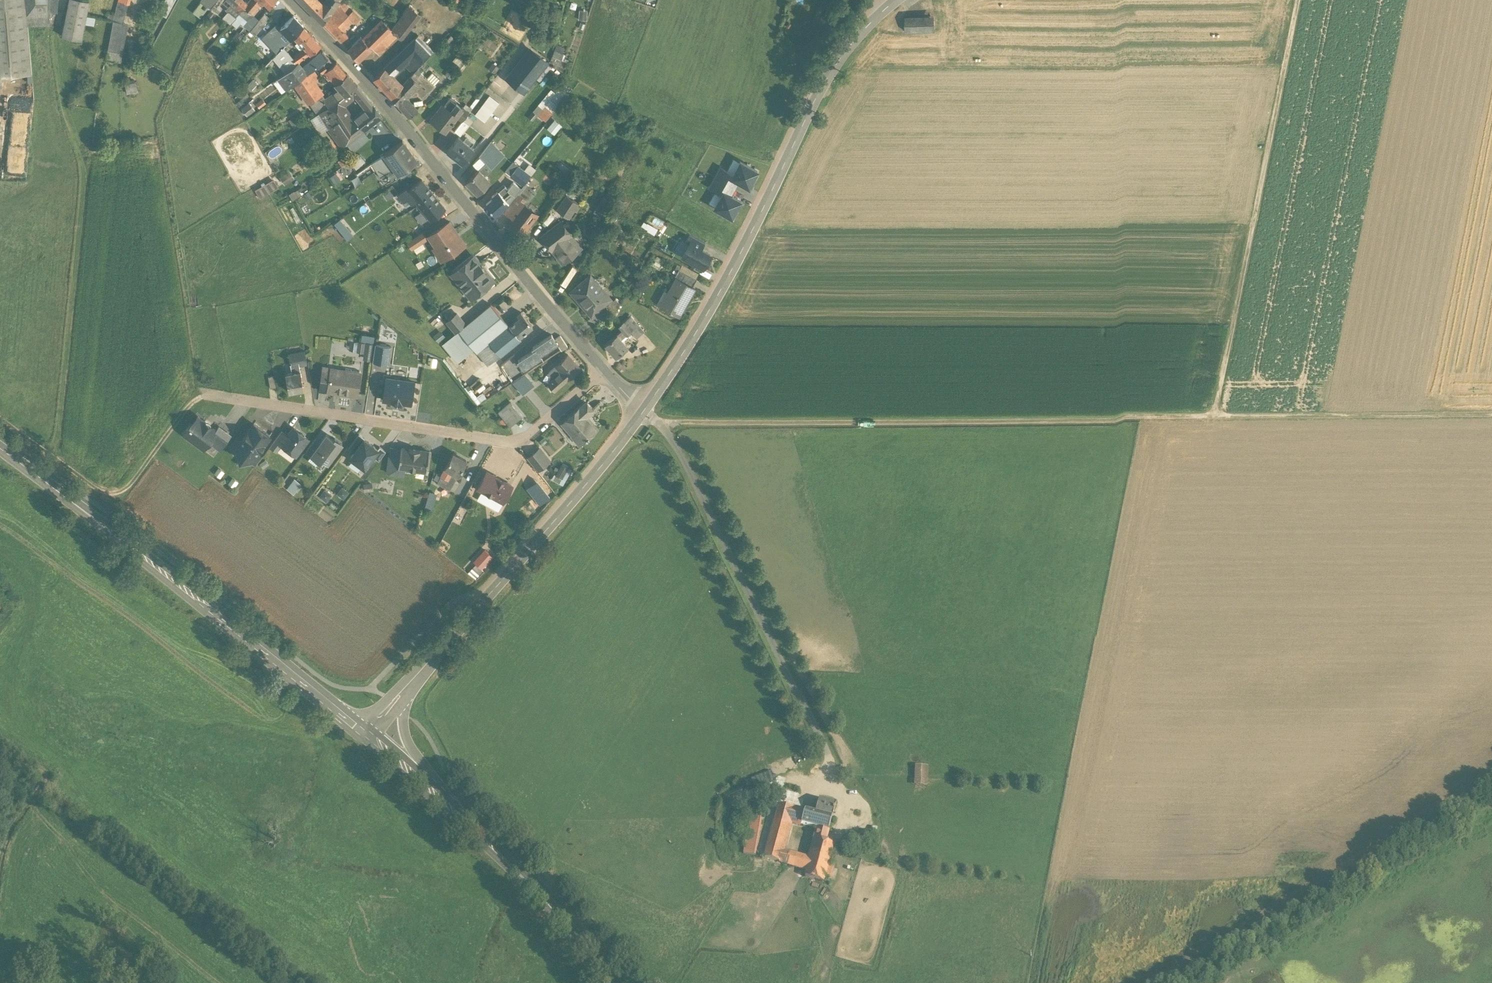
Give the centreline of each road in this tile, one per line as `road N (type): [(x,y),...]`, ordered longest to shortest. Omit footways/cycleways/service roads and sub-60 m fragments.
road 1 (track): [(662,426),(1491,417)]
road 2 (residential): [(295,0),(604,369)]
road 3 (tertiary): [(643,408),(705,313),(830,66),(891,0)]
road 4 (tertiary): [(357,730),(0,449)]
road 5 (track): [(1299,0),(1217,419)]
road 6 (residential): [(604,369),(514,439),(210,396)]
road 7 (tertiary): [(411,681),(643,408)]
road 8 (track): [(0,420),(89,485),(120,493),(190,406),(210,396)]
road 9 (tertiary): [(609,982),(512,869),(442,805)]
road 10 (track): [(0,743),(47,780),(3,847),(0,869)]

